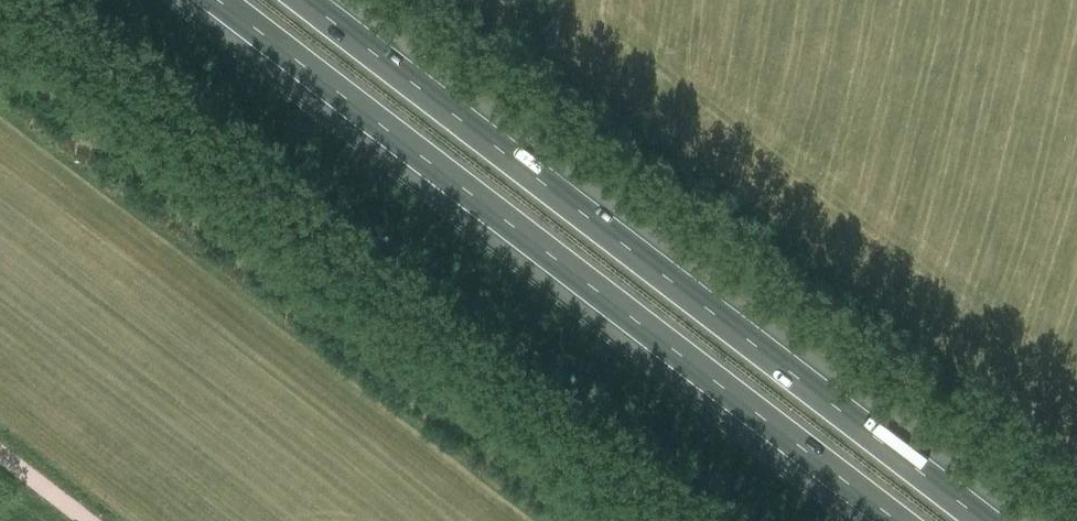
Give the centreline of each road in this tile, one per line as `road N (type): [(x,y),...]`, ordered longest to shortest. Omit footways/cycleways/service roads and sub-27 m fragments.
road 1 (motorway): [(989,520),(307,0)]
road 2 (motorway): [(214,0),(892,520)]

